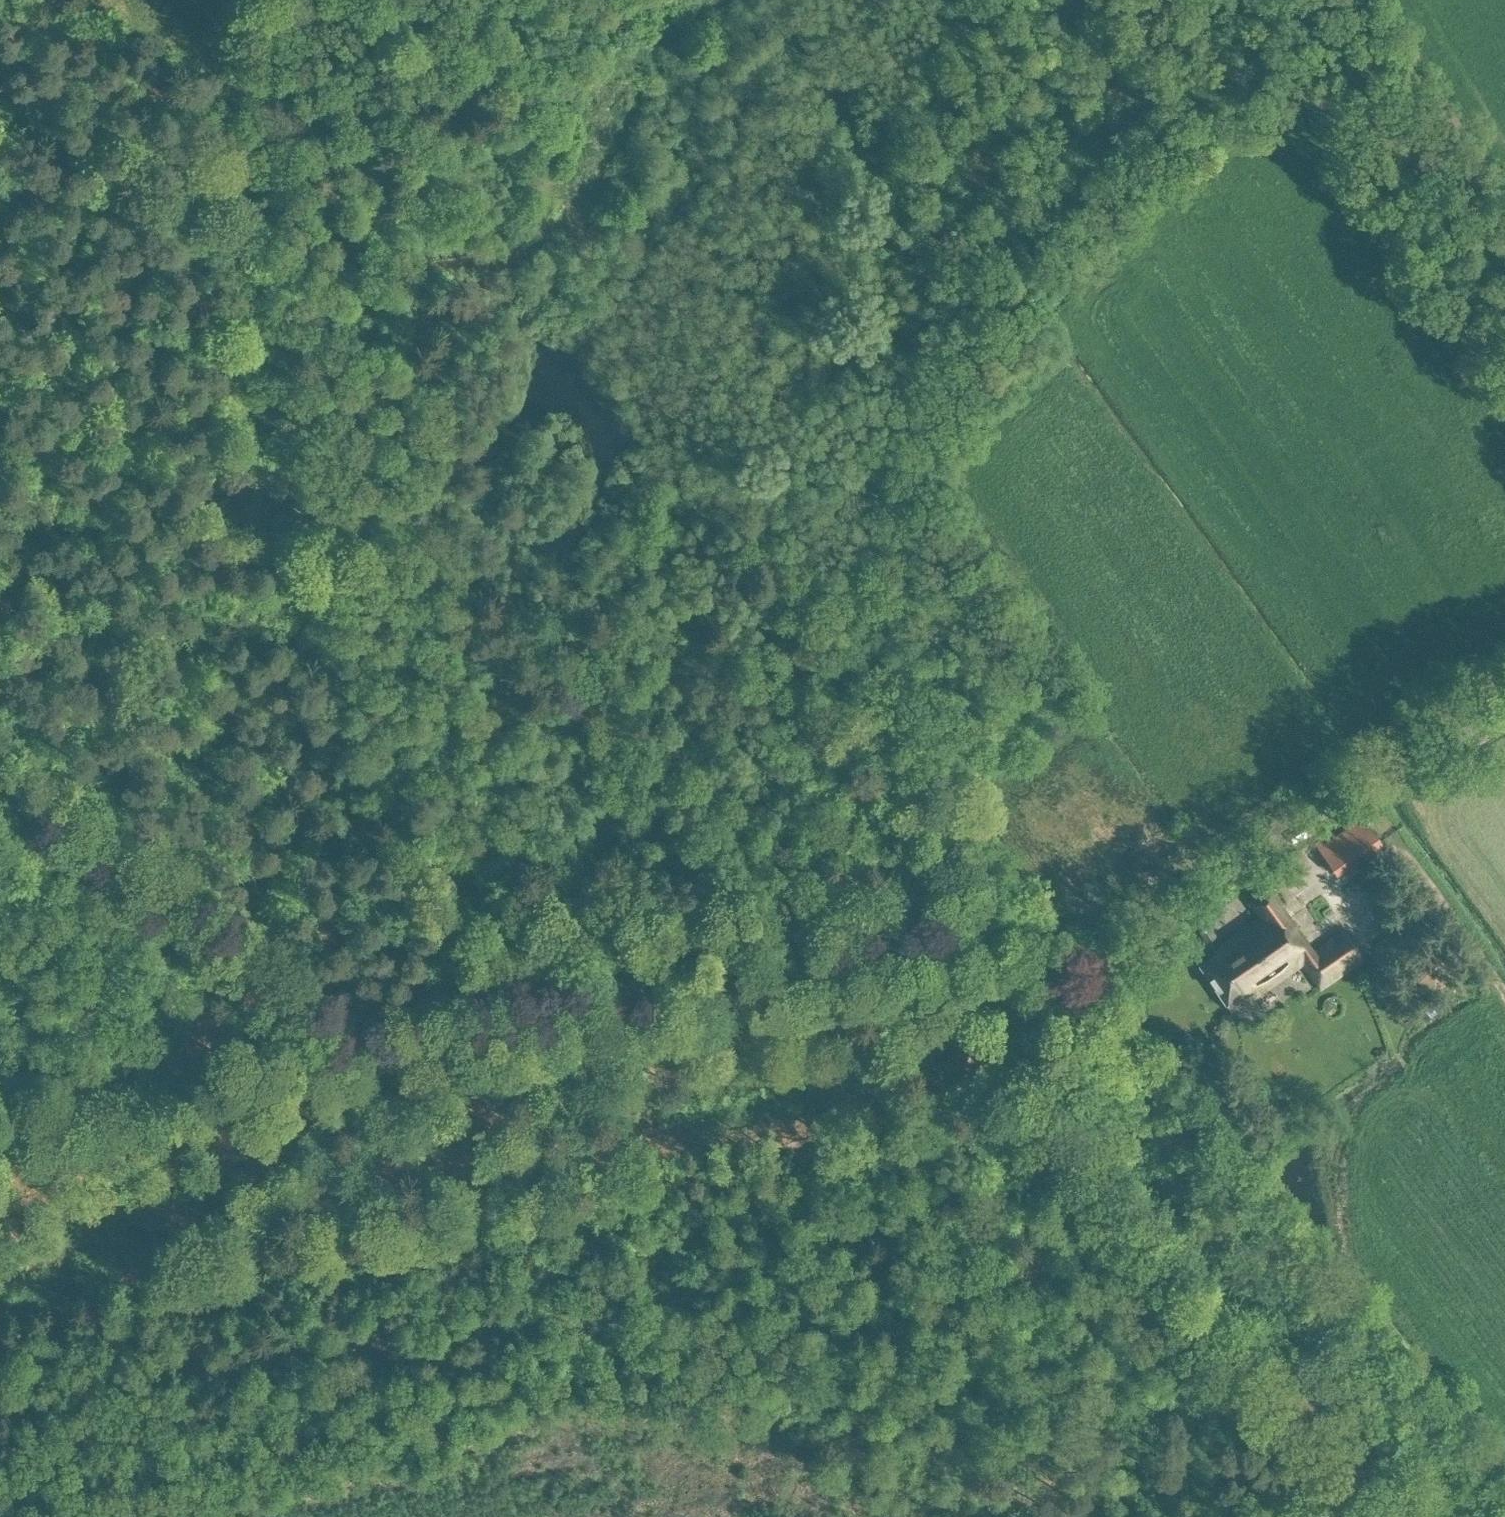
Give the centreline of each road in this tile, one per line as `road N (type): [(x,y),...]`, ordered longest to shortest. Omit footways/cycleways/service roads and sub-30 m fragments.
road 1 (unclassified): [(0,761),(336,1027),(354,1032),(976,933),(1016,1011)]
road 2 (unclassified): [(1408,1516),(1037,1054),(1016,1011)]
road 3 (unclassified): [(1504,709),(1260,848),(1016,1011)]

